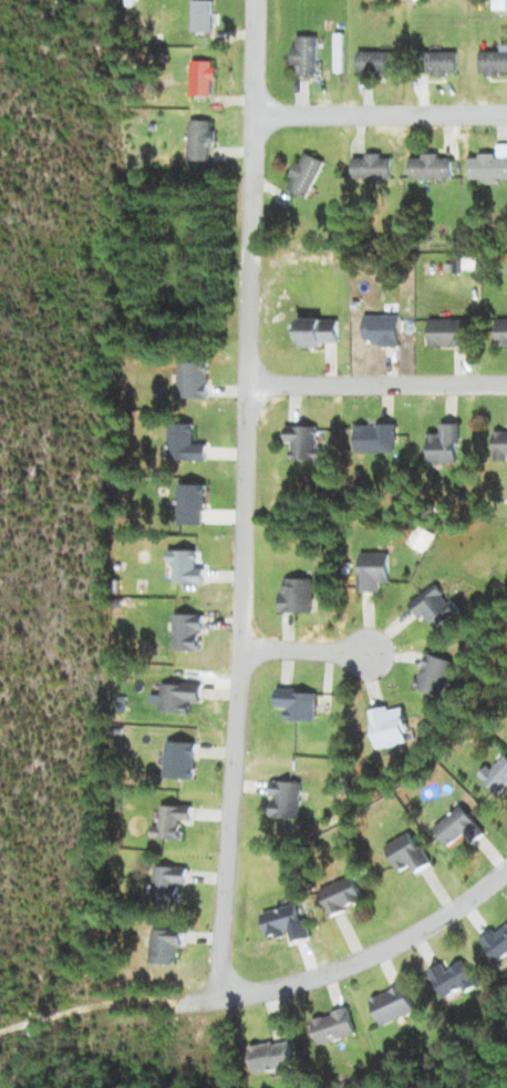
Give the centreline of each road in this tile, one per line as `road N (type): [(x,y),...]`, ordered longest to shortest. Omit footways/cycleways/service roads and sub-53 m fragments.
road 1 (residential): [(257,0),(242,646),(220,996)]
road 2 (residential): [(506,870),(394,946),(299,984),(196,999)]
road 3 (residential): [(248,382),(506,385)]
road 4 (residential): [(506,117),(251,119)]
road 5 (residential): [(242,646),(372,654)]

